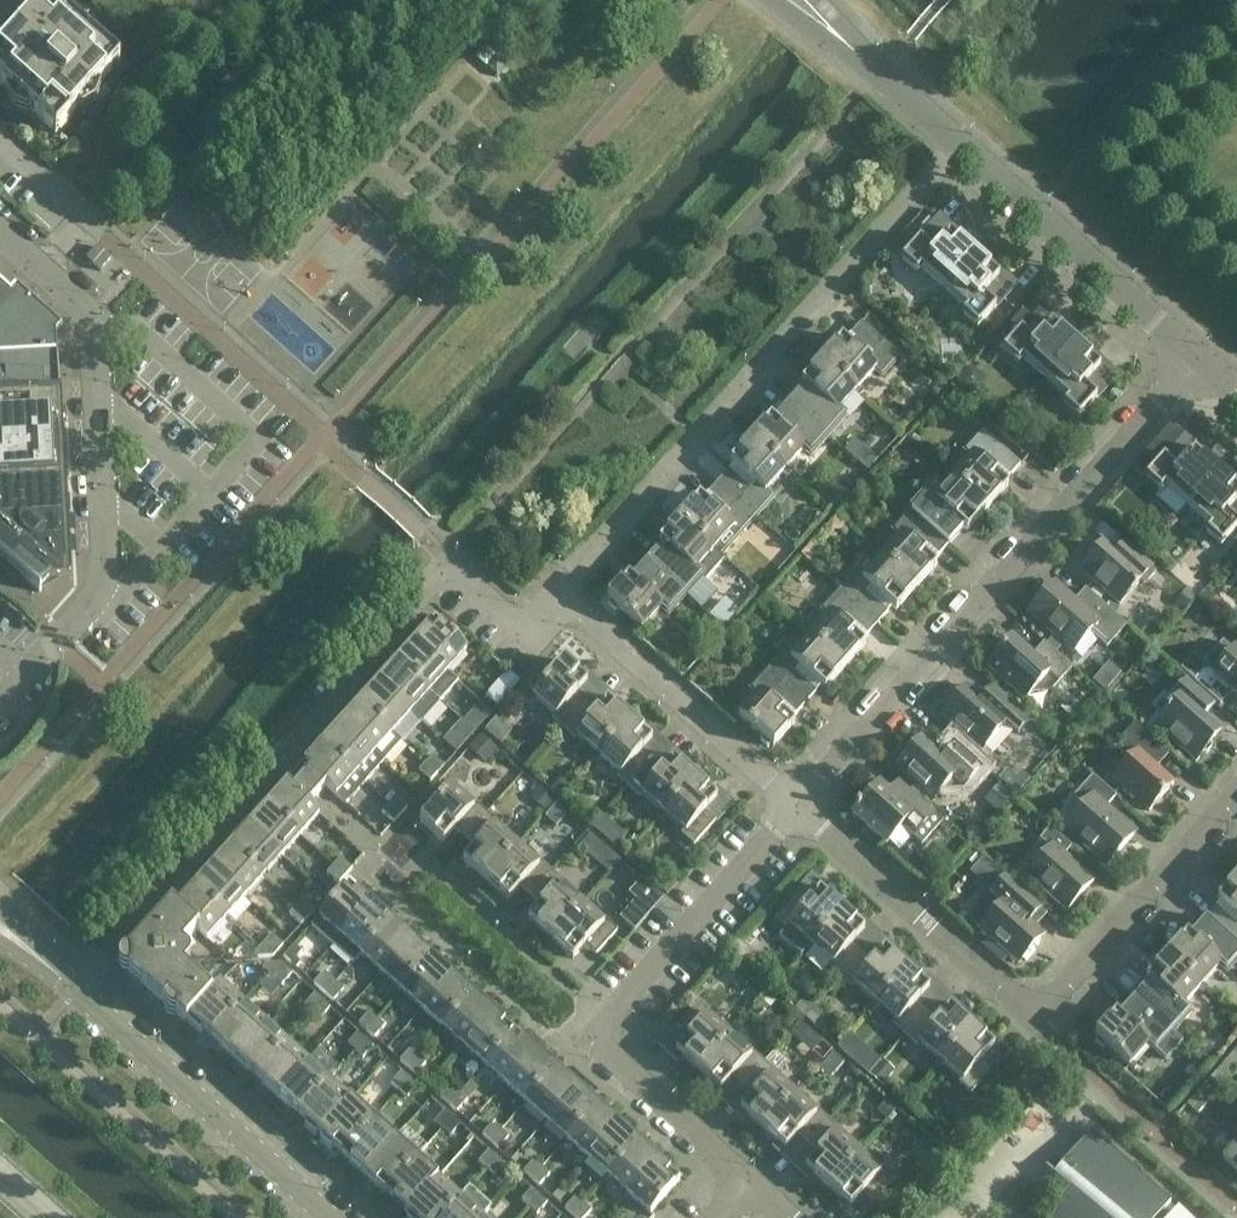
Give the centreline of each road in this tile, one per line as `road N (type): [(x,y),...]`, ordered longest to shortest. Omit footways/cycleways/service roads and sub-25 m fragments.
road 1 (residential): [(563,592),(532,626),(463,562),(77,992)]
road 2 (residential): [(563,592),(960,139)]
road 3 (residential): [(803,801),(1186,351)]
road 4 (residential): [(752,1183),(591,1032),(803,801)]
road 5 (tertiary): [(0,706),(108,589),(90,311),(46,270)]
road 6 (residential): [(923,911),(1034,1010),(1236,783)]
road 7 (tertiary): [(341,1217),(77,992)]
road 8 (residential): [(803,801),(563,592)]
road 9 (residential): [(1186,351),(960,139)]
road 10 (unclassified): [(960,139),(802,0)]
road 11 (residential): [(46,270),(87,227),(0,150)]
road 12 (residential): [(923,911),(803,801)]

